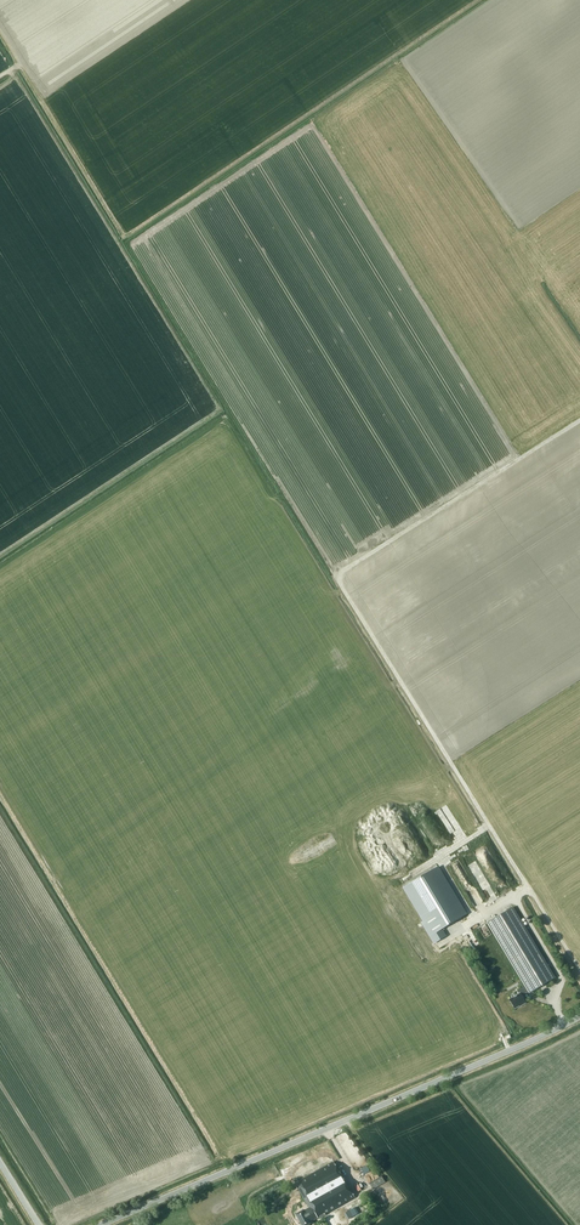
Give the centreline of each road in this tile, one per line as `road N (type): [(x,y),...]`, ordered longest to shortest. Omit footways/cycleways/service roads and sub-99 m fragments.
road 1 (tertiary): [(100,1224),(579,1016)]

